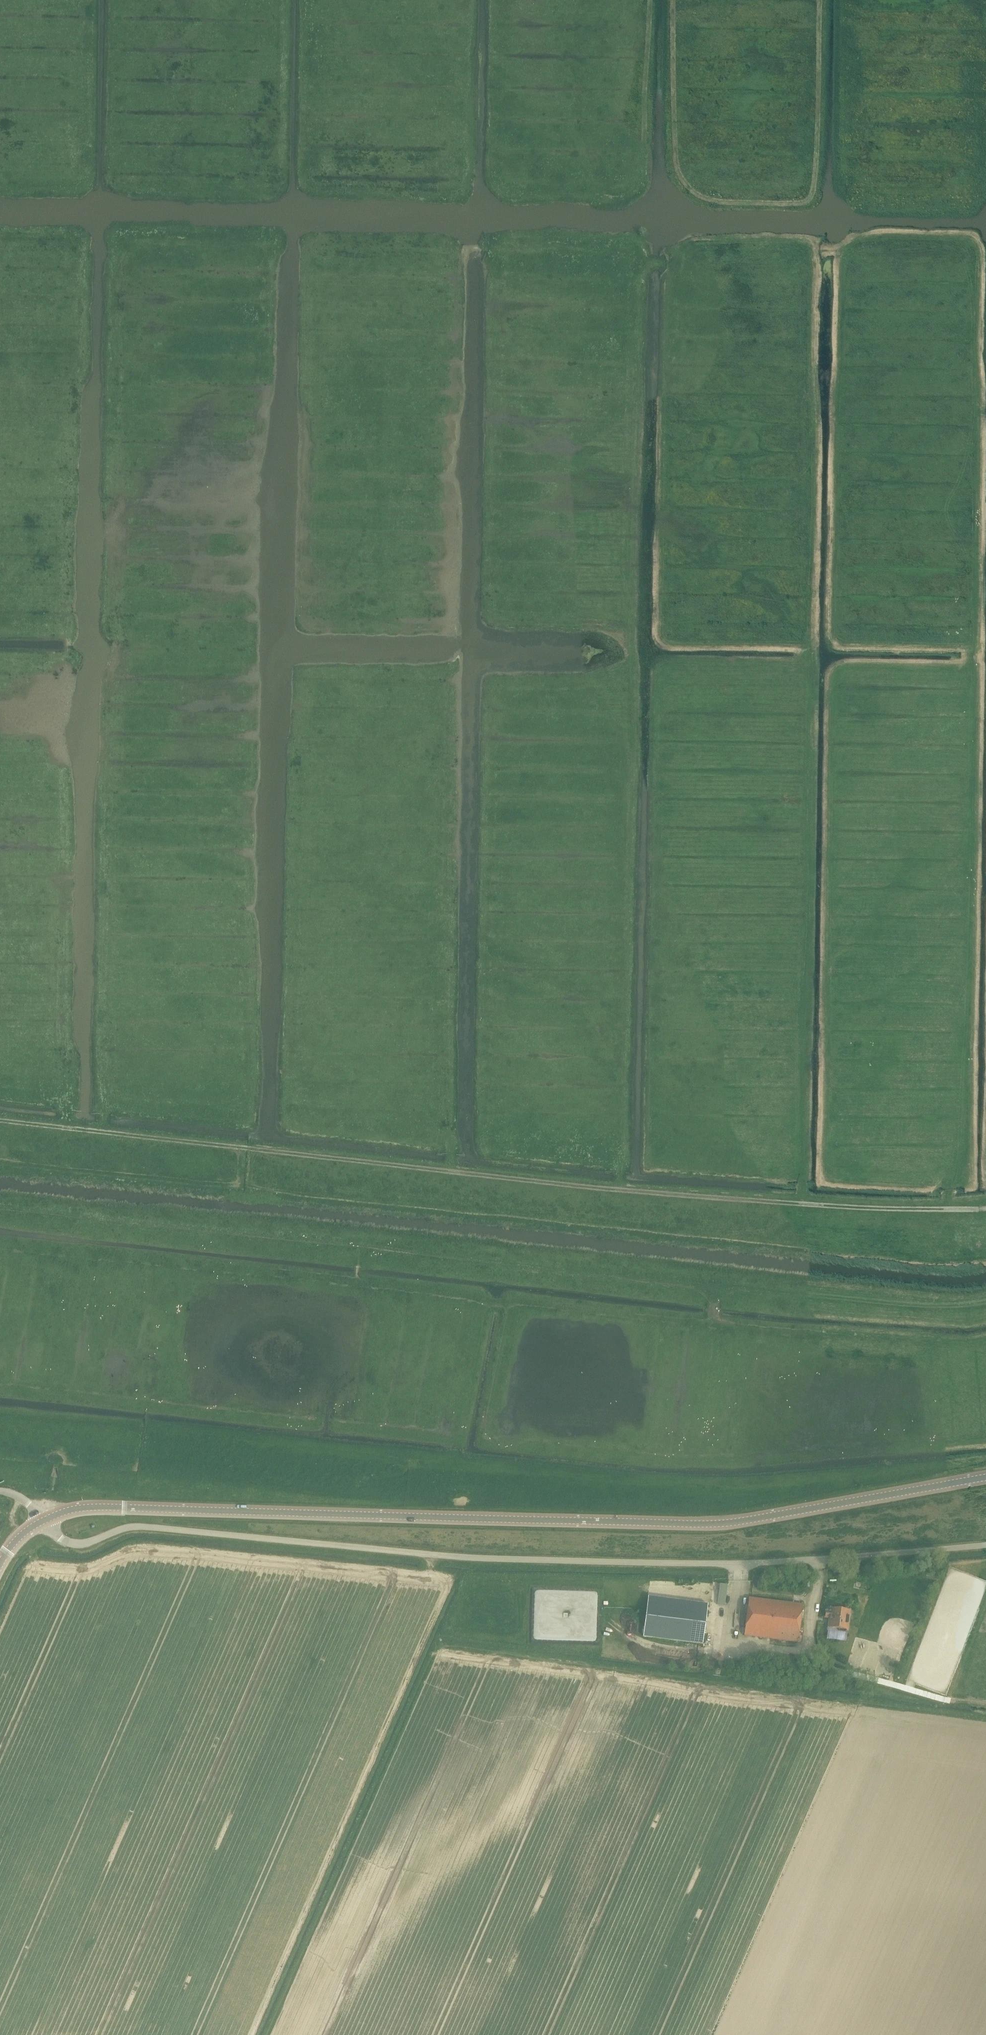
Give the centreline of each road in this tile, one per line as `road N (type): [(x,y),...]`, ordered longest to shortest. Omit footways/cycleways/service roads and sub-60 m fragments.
road 1 (track): [(985,1211),(638,1192),(0,1122)]
road 2 (unclassified): [(45,1520),(73,1543),(136,1526),(467,1560),(619,1566),(799,1564),(985,1546)]
road 3 (tertiary): [(45,1520),(85,1507),(726,1525),(985,1478)]

